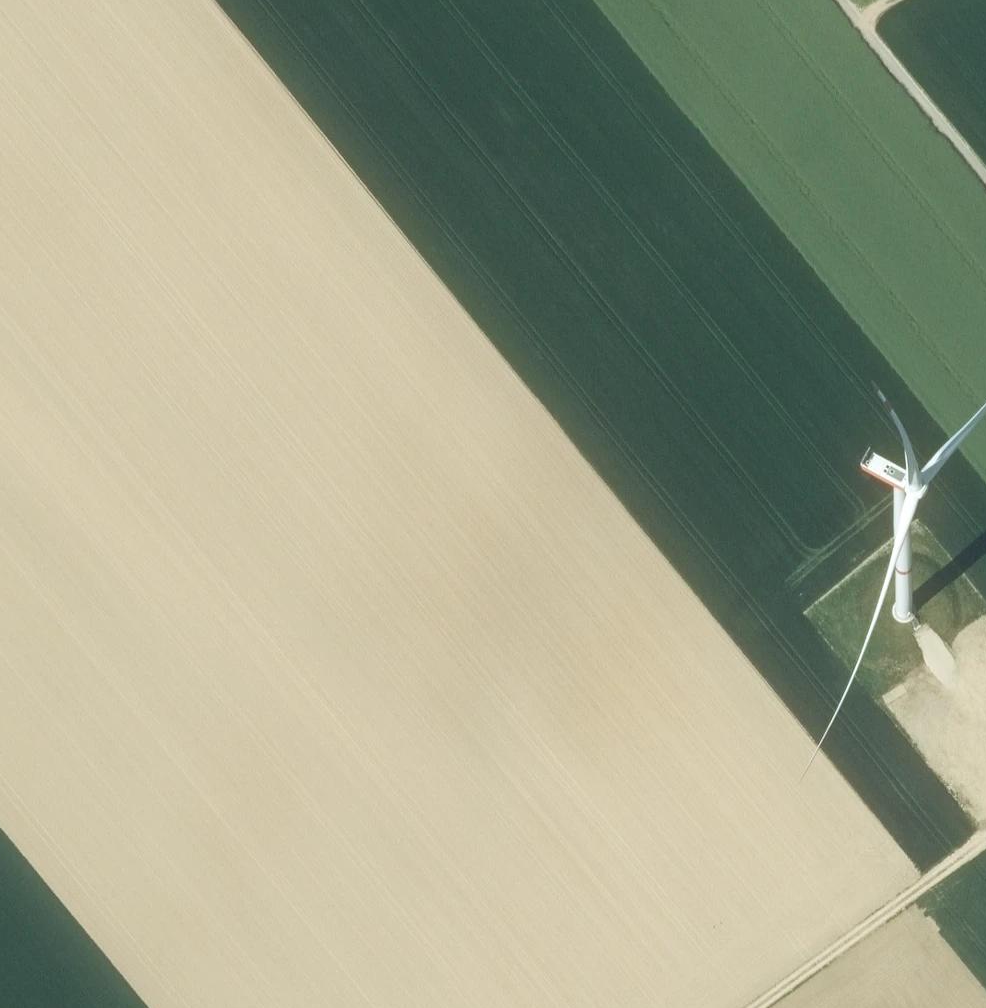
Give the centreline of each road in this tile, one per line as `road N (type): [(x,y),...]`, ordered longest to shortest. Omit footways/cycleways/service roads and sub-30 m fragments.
road 1 (track): [(758,1007),(985,840)]
road 2 (track): [(985,174),(845,0)]

